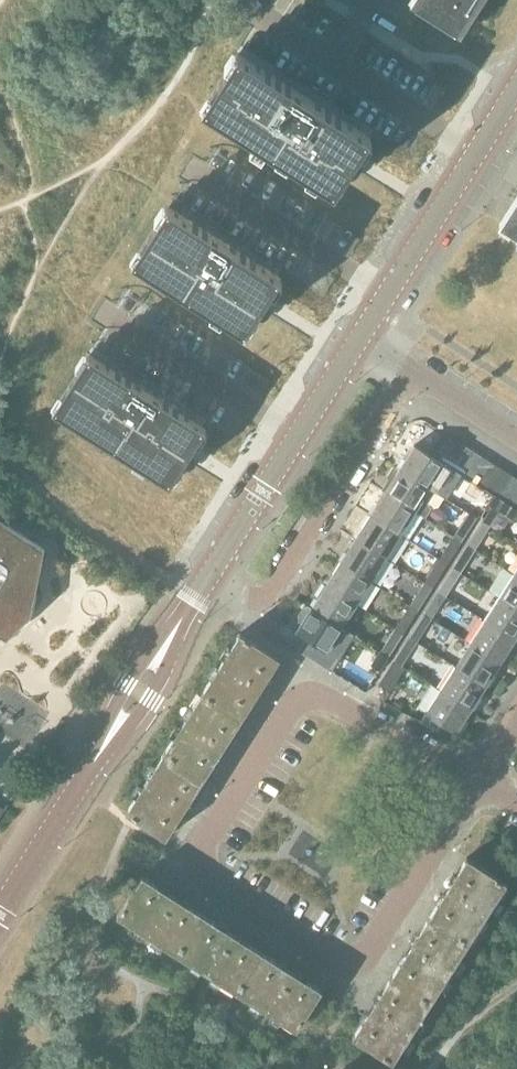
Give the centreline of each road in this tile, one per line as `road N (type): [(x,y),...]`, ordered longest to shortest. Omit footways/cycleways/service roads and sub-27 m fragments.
road 1 (residential): [(199,863),(212,883),(330,957),(354,962),(373,945),(478,779)]
road 2 (tertiary): [(0,909),(212,571)]
road 3 (residential): [(478,779),(309,696),(288,713),(199,863)]
road 4 (residential): [(212,571),(250,596),(267,596),(411,371)]
road 5 (tertiary): [(212,571),(360,338)]
road 6 (residential): [(479,149),(332,61),(369,0)]
road 7 (tertiary): [(360,338),(479,149)]
road 8 (residential): [(516,437),(411,371)]

